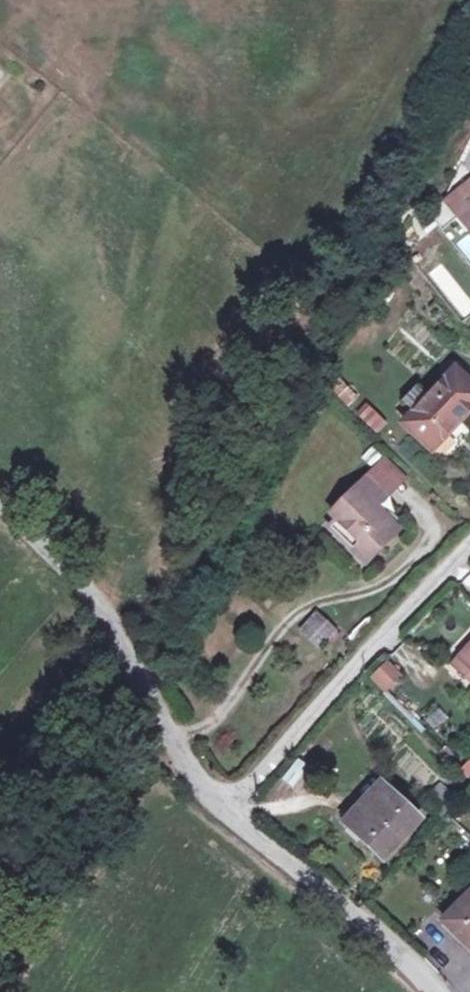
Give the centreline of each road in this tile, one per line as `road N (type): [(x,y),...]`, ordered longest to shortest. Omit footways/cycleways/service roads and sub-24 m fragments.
road 1 (residential): [(0,501),(70,564),(225,802)]
road 2 (residential): [(225,802),(469,540)]
road 3 (residential): [(225,802),(391,939),(435,991)]

